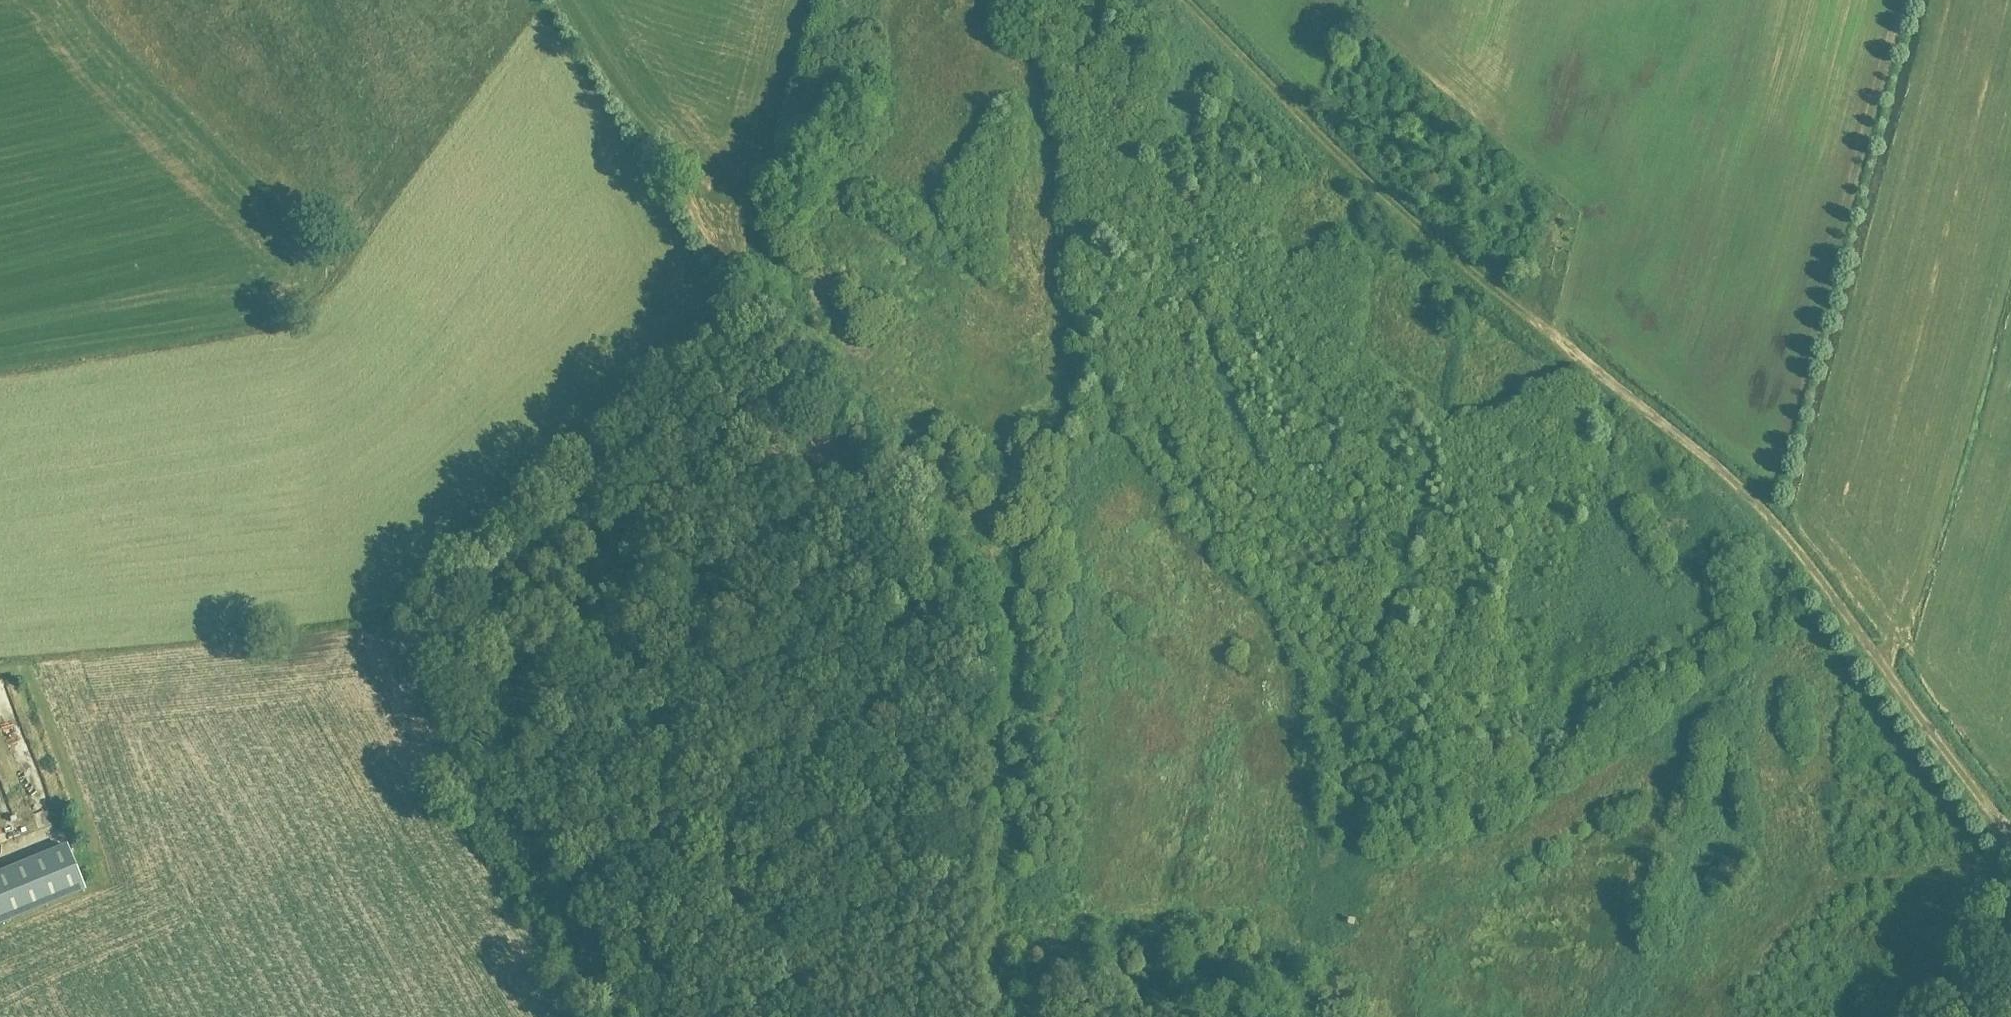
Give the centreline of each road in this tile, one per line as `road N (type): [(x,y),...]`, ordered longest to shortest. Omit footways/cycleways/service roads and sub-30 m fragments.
road 1 (track): [(2010,829),(1900,691),(1800,547),(1753,497),(1438,242),(1188,0)]

